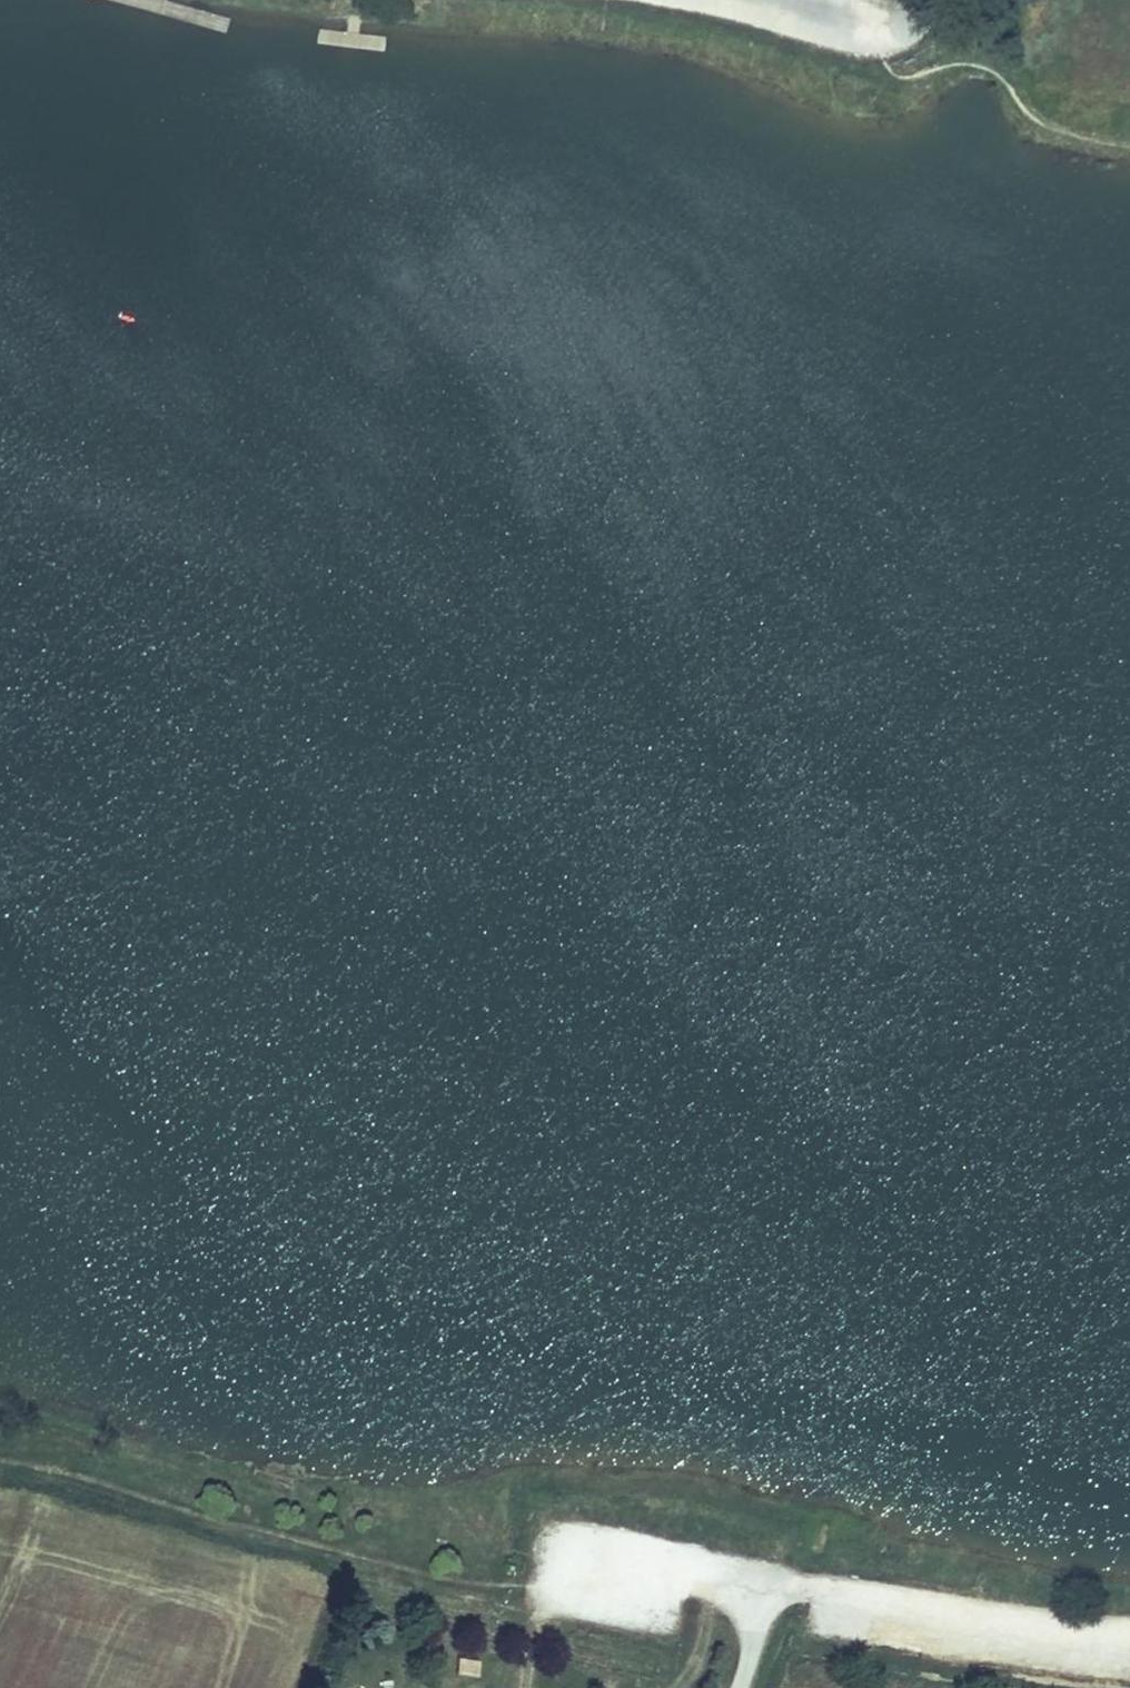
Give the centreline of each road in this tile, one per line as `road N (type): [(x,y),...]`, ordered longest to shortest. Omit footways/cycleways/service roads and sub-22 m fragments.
road 1 (track): [(0,1465),(473,1584),(705,1585),(759,1596)]
road 2 (track): [(1129,1620),(827,1580),(759,1596)]
road 3 (track): [(884,34),(889,76),(910,77),(941,64),(988,69),(1035,124),(1129,144)]

